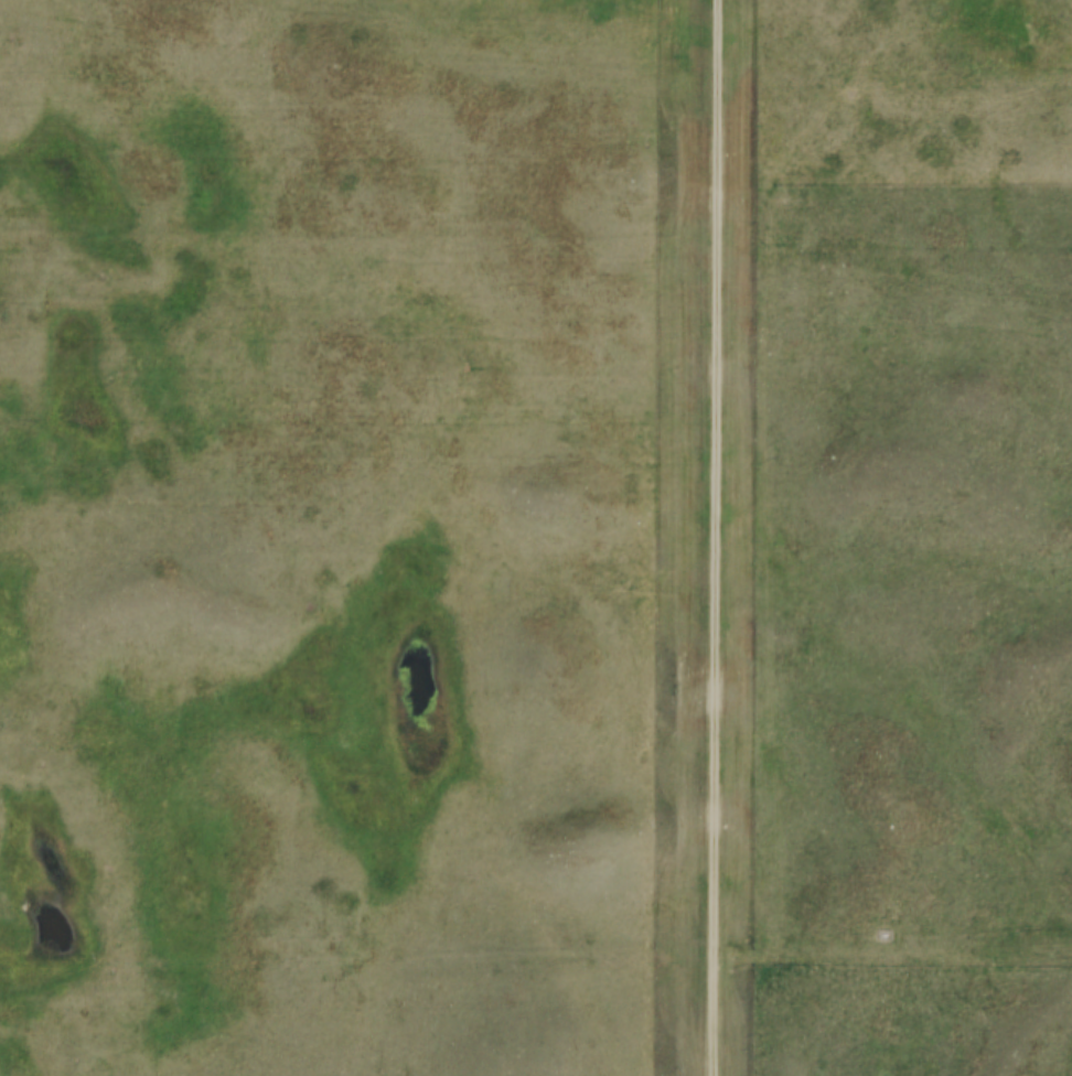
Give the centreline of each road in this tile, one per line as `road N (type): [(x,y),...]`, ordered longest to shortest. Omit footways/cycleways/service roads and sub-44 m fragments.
road 1 (residential): [(718,1075),(723,0)]

